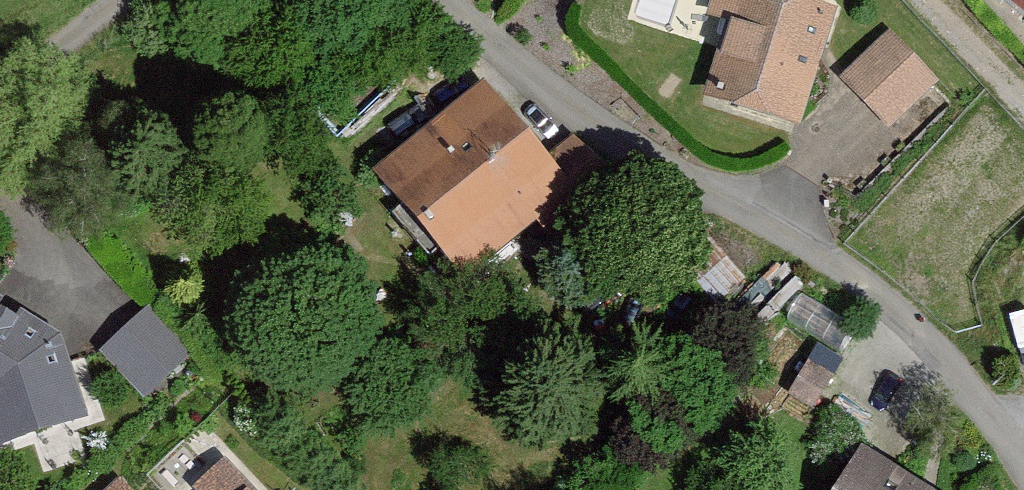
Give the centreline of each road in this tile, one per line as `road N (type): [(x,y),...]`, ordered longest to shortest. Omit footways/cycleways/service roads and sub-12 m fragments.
road 1 (residential): [(424,0),(732,222),(864,292),(998,433),(1023,478)]
road 2 (residential): [(0,106),(132,0)]

